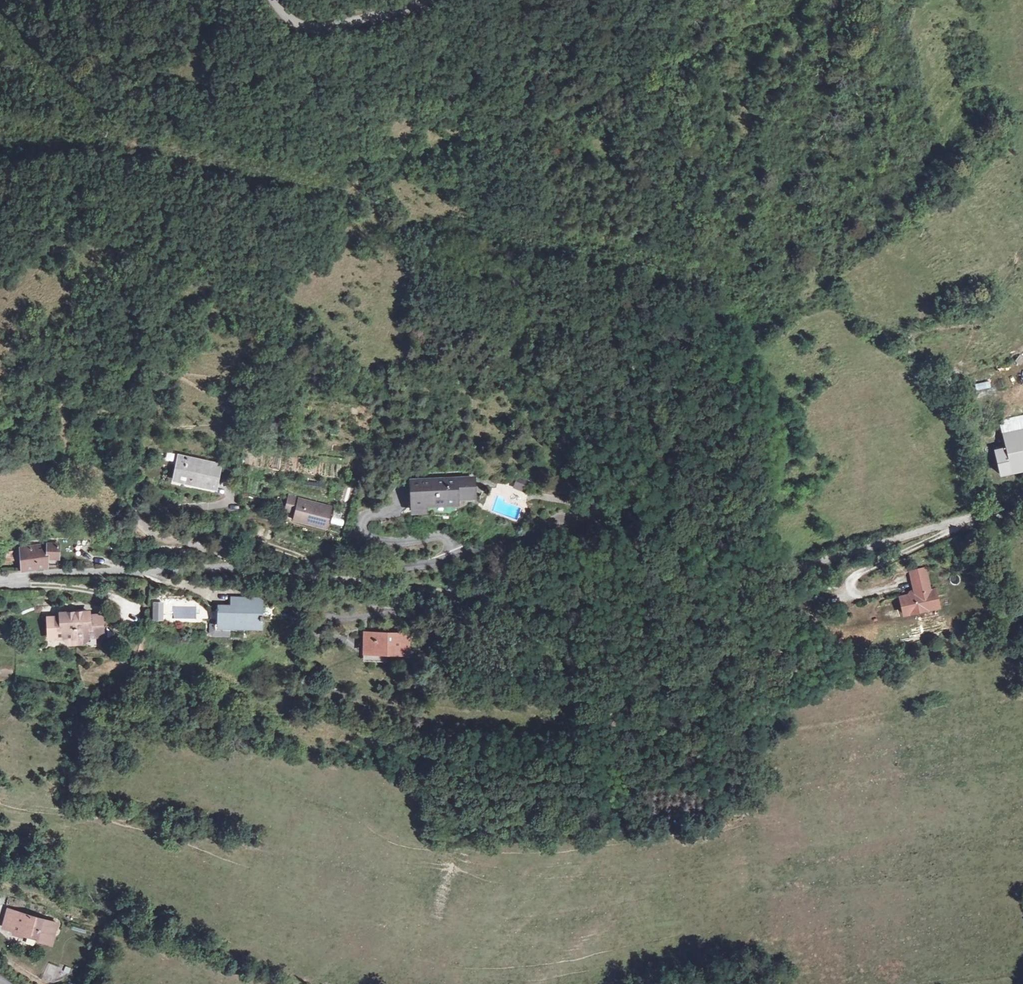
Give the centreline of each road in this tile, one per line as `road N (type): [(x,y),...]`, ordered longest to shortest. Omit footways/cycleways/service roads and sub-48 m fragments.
road 1 (unclassified): [(1022,513),(969,517),(753,578),(675,579),(575,599),(390,589),(239,569),(0,579)]
road 2 (tertiary): [(421,0),(323,27),(296,22),(274,0)]

